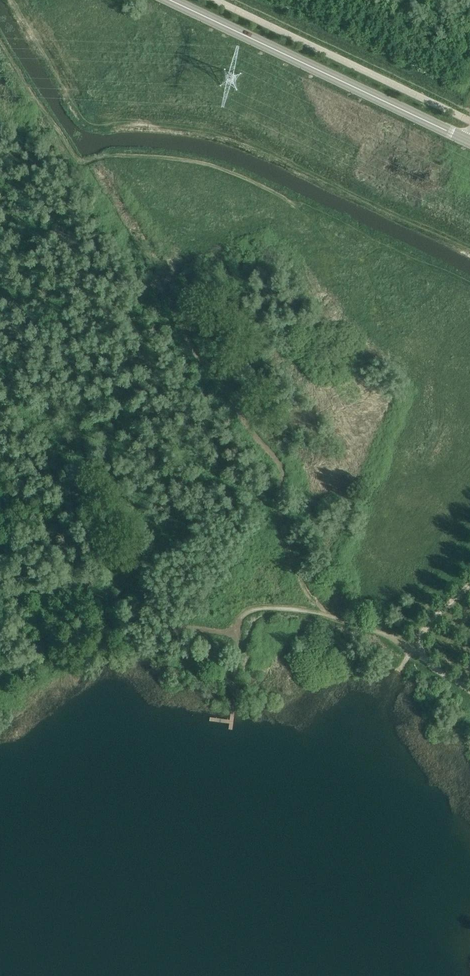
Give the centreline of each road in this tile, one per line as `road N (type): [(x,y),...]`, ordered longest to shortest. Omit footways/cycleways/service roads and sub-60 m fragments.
road 1 (track): [(283,473),(0,44)]
road 2 (tertiary): [(468,142),(169,0)]
road 3 (track): [(421,653),(321,615),(261,609),(235,623)]
road 4 (track): [(469,585),(428,627),(420,647),(426,663),(469,695)]

